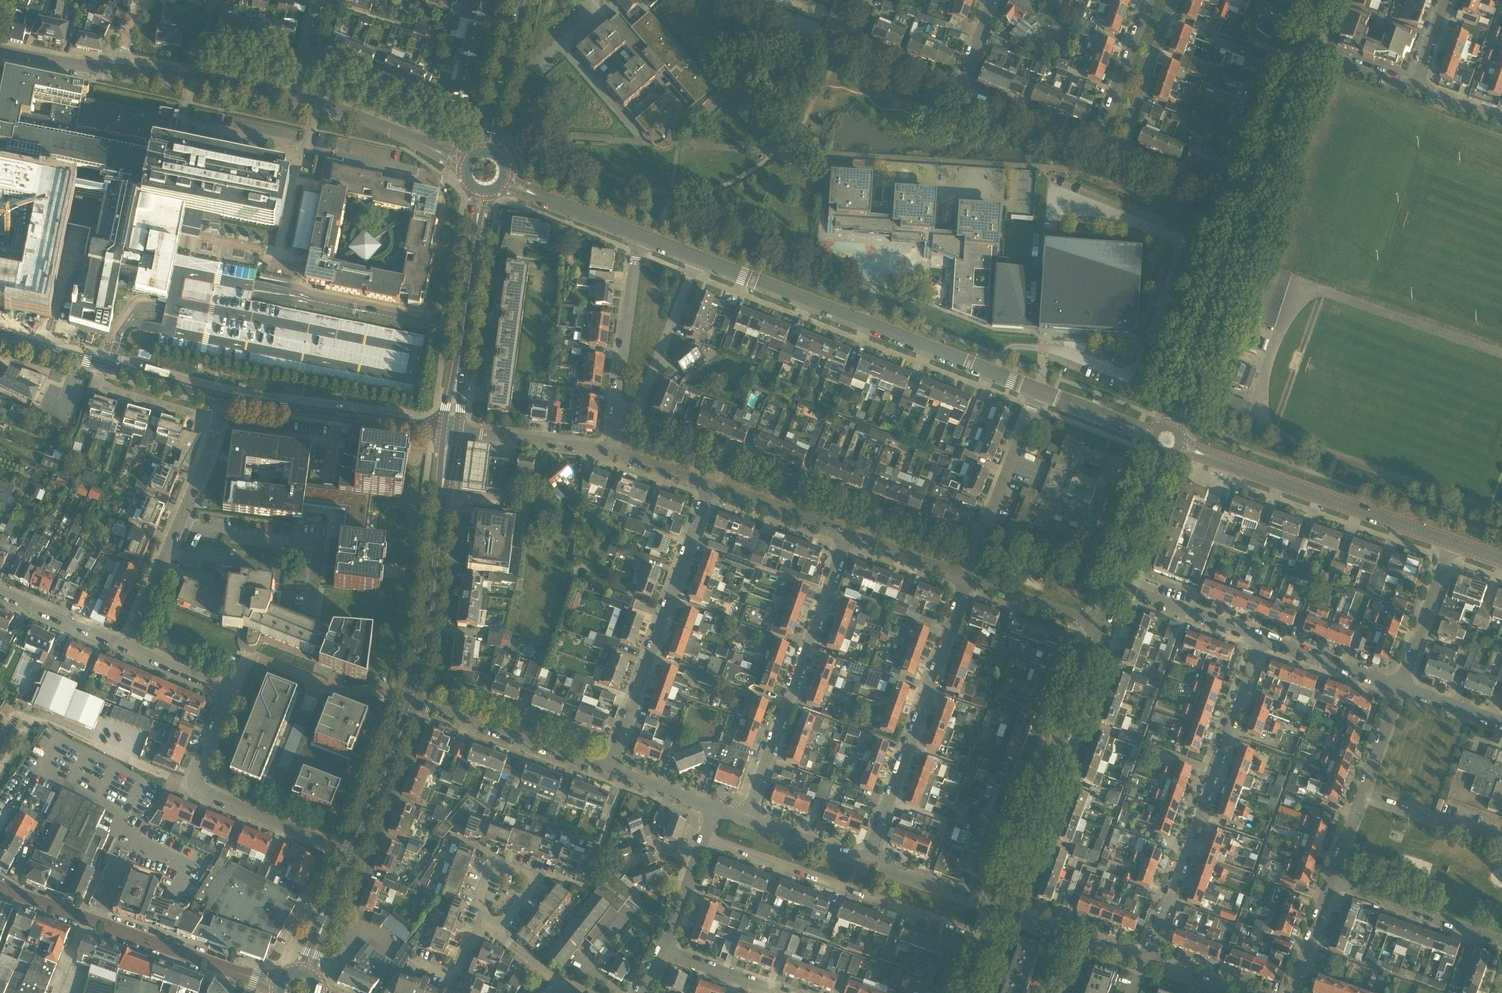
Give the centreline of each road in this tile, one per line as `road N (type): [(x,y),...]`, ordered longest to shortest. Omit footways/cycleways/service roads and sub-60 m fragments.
road 1 (residential): [(350,853),(205,793),(196,770),(231,691),(121,644)]
road 2 (residential): [(977,544),(632,419)]
road 3 (tertiary): [(1038,391),(698,259)]
road 4 (residential): [(1142,958),(1260,640)]
road 5 (residential): [(747,819),(848,538)]
road 6 (residential): [(861,859),(967,580)]
road 7 (residential): [(603,767),(701,486)]
road 8 (residential): [(985,938),(705,838)]
road 9 (residential): [(996,907),(1099,631)]
road 10 (tertiary): [(1451,540),(1206,455)]
road 11 (residential): [(121,644),(219,420)]
road 12 (tertiary): [(229,970),(0,889)]
road 13 (tertiary): [(444,429),(225,398)]
road 14 (residential): [(603,767),(406,696)]
road 15 (tertiary): [(406,696),(441,491)]
road 16 (residential): [(1180,400),(1240,212)]
road 17 (residential): [(294,97),(100,68)]
road 18 (residential): [(615,415),(638,235)]
road 19 (residential): [(1501,941),(1331,879)]
road 20 (residential): [(1240,212),(1298,45)]
road 21 (residential): [(948,89),(828,43),(843,0)]
road 22 (residential): [(632,419),(698,259)]
road 23 (tertiary): [(350,853),(406,696)]
road 24 (residential): [(1114,157),(1168,0)]
road 25 (residential): [(977,544),(1038,391)]
road 26 (residential): [(1091,148),(1142,0)]
road 27 (residential): [(848,538),(701,486)]
road 28 (residential): [(1399,687),(1451,540)]
road 29 (residential): [(610,453),(456,431)]
road 30 (residential): [(1091,148),(948,89)]
road 31 (residential): [(1142,958),(996,907)]
road 32 (residential): [(1260,640),(1115,589)]
road 33 (residential): [(1501,845),(1360,793)]
road 34 (residential): [(434,150),(294,97)]
road 35 (residential): [(1399,687),(1260,640)]
road 36 (tertiary): [(458,365),(477,221)]
road 37 (residential): [(996,907),(861,859)]
road 38 (residential): [(303,64),(428,111),(425,120)]
road 39 (residential): [(1099,631),(967,580)]
road 40 (residential): [(1240,212),(1114,157)]
road 41 (residential): [(0,593),(121,644)]
road 42 (residential): [(219,420),(115,387),(114,367)]
road 43 (residential): [(785,992),(664,949)]
road 44 (residential): [(967,580),(848,538)]
road 45 (residential): [(1416,89),(1298,45)]
road 46 (residential): [(861,859),(747,819)]
road 47 (tertiary): [(495,118),(520,0)]
road 48 (residential): [(1292,992),(1331,879)]

